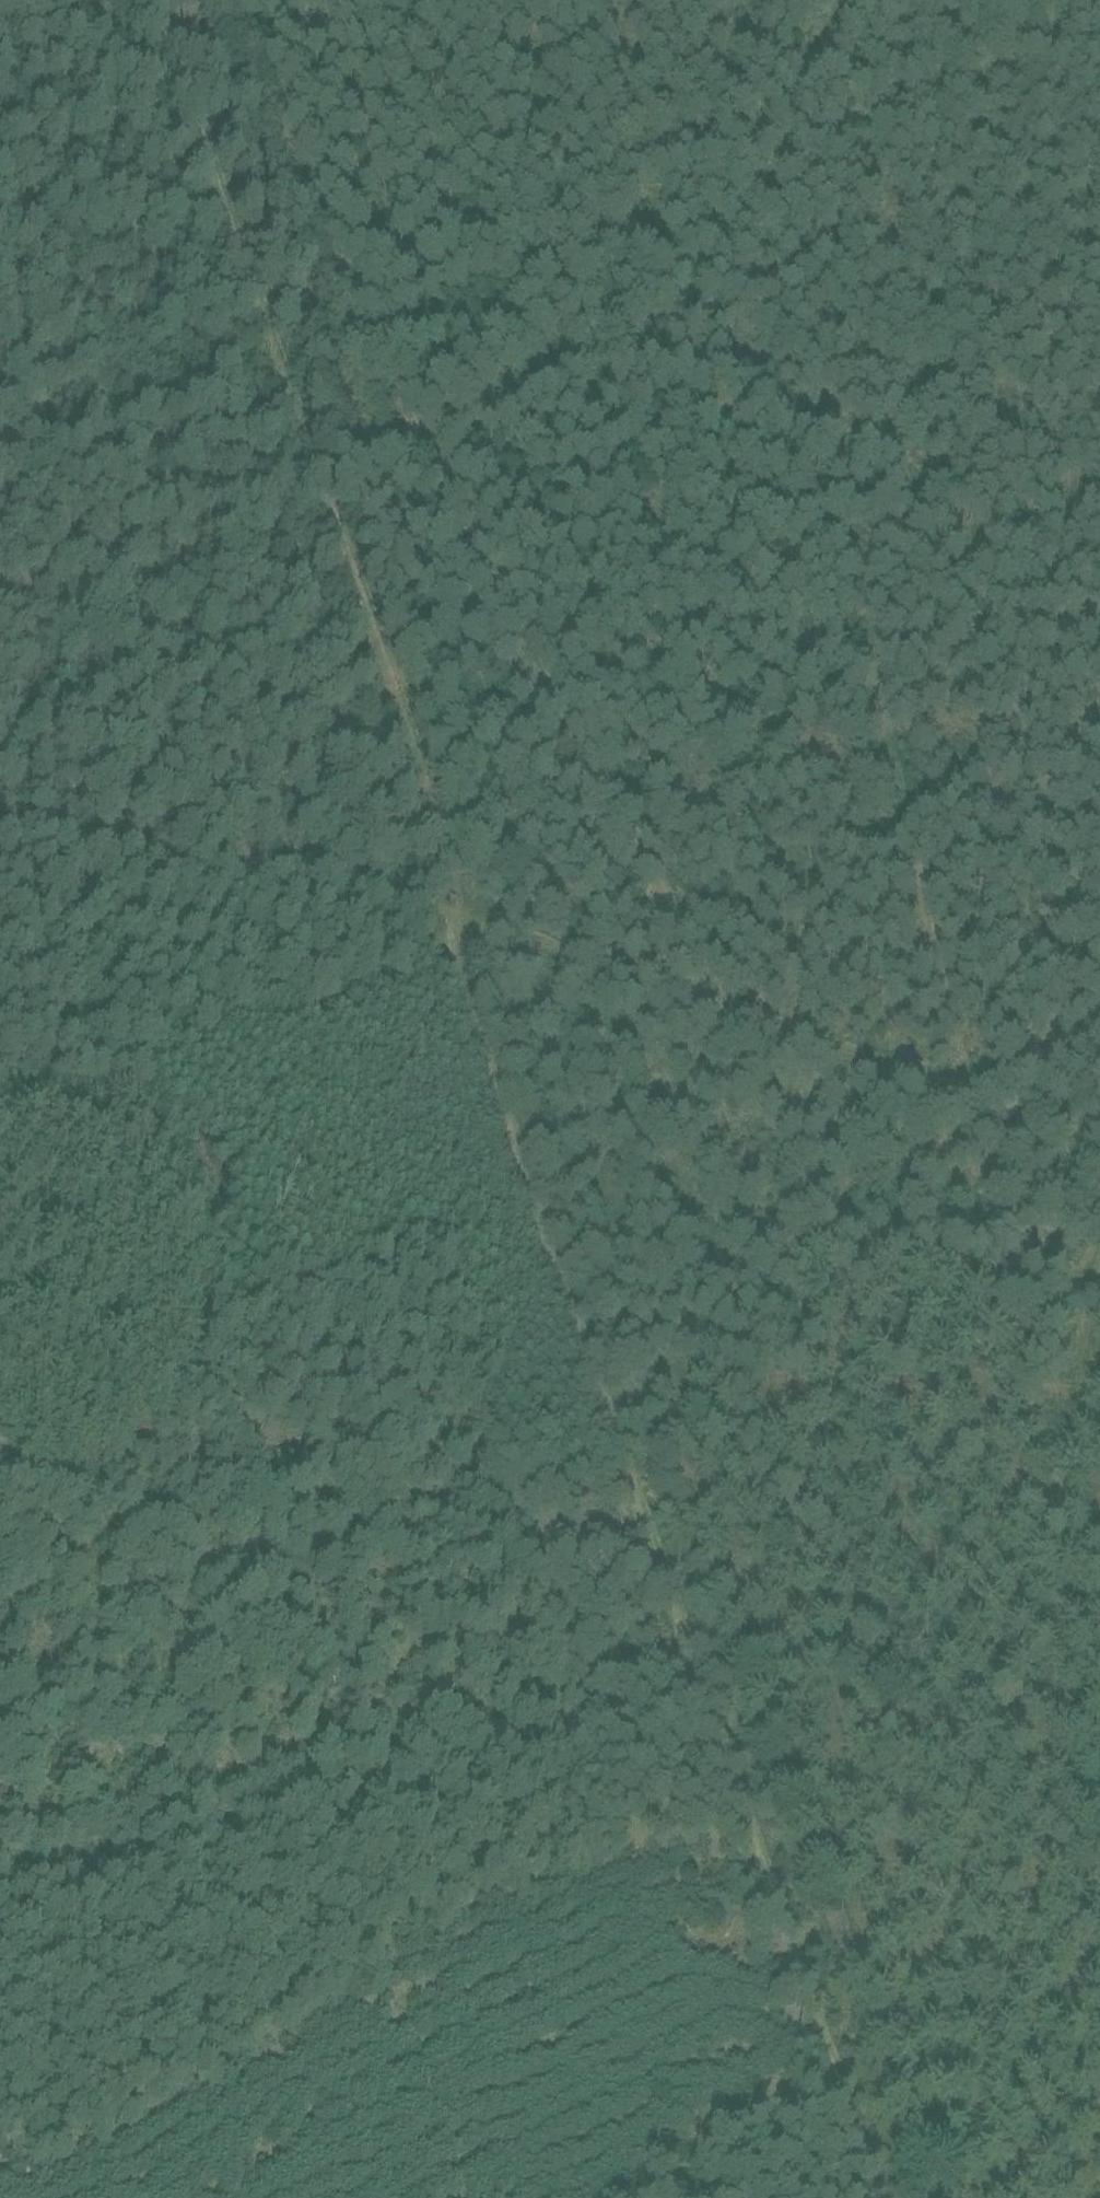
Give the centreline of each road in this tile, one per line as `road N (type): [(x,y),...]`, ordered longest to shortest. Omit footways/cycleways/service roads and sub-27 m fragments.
road 1 (track): [(887,2197),(461,984),(454,910)]
road 2 (track): [(454,910),(426,784),(176,0)]
road 3 (track): [(436,447),(792,267),(1099,131)]
road 4 (track): [(1099,565),(857,675),(621,798)]
road 5 (track): [(254,0),(436,447)]
road 6 (track): [(0,812),(454,910)]
road 7 (track): [(621,798),(436,447)]
road 8 (track): [(736,1008),(1099,1143)]
road 9 (track): [(454,910),(736,1008)]
road 10 (track): [(1099,1616),(1061,1432),(1084,1343)]
road 11 (track): [(621,798),(736,1008)]
road 12 (track): [(1084,1343),(1071,1132)]
road 13 (track): [(953,1087),(1099,1020)]

